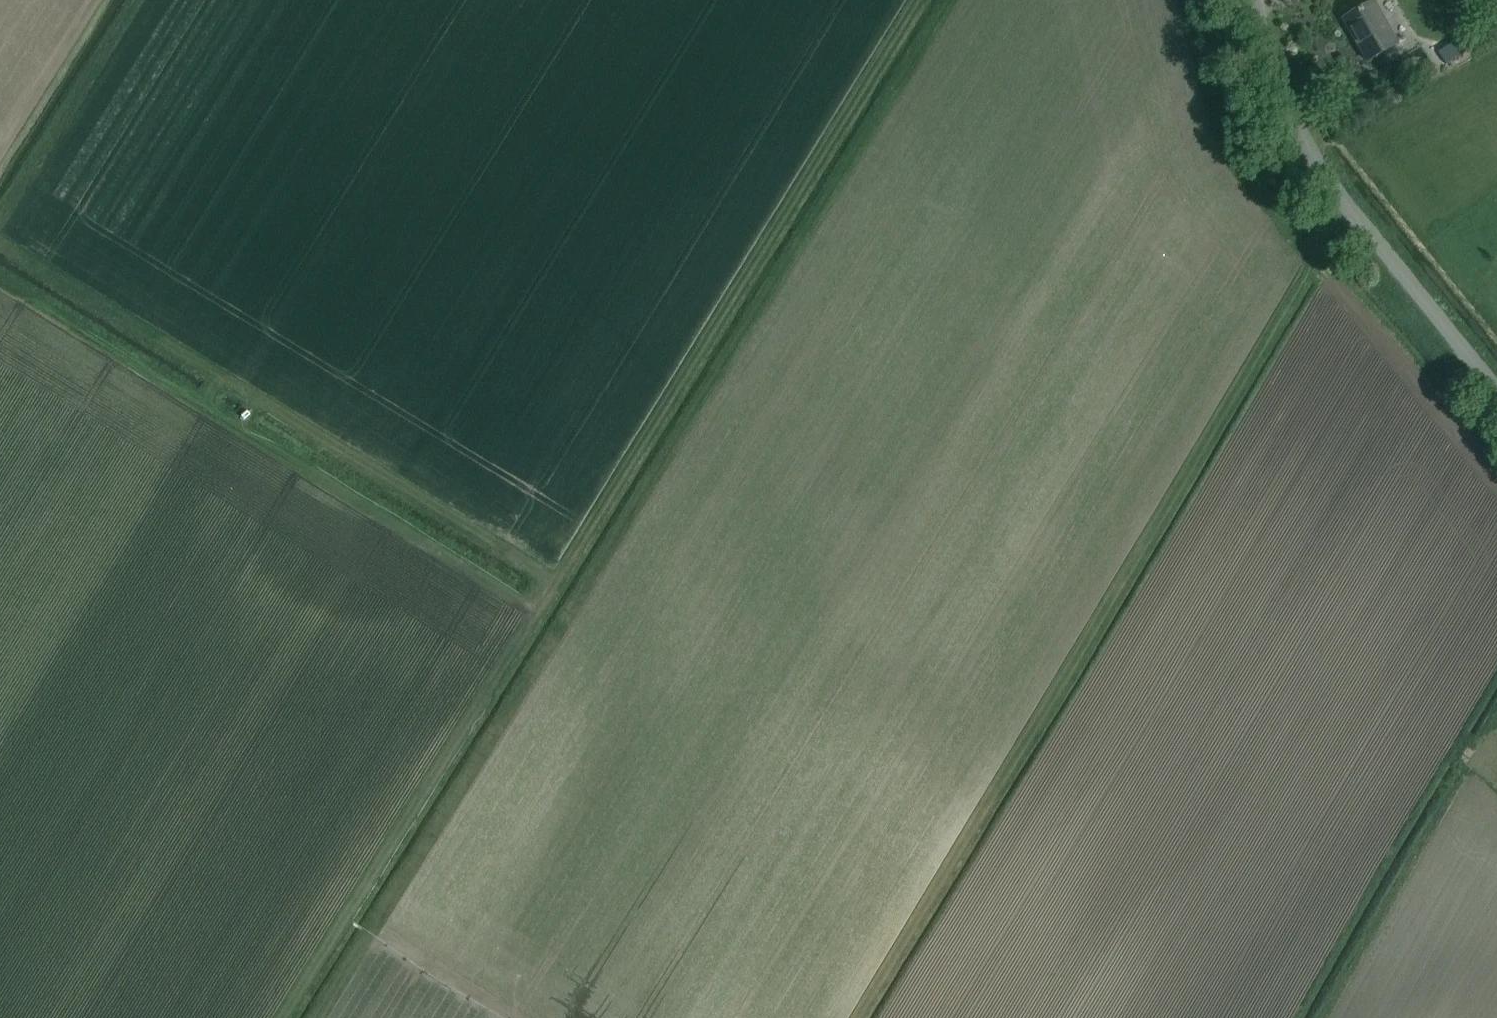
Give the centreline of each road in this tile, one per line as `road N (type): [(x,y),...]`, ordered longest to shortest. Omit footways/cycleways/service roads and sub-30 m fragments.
road 1 (unclassified): [(1496,389),(1307,148),(1253,0)]

